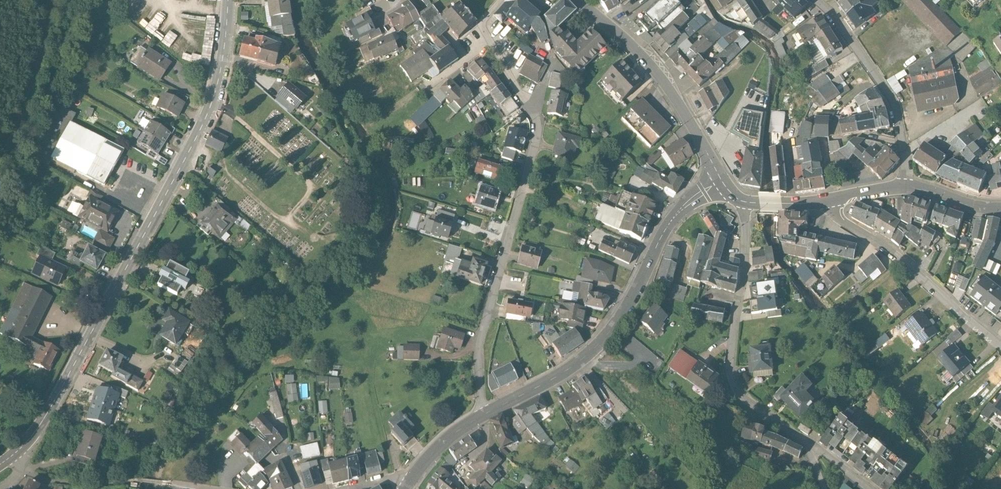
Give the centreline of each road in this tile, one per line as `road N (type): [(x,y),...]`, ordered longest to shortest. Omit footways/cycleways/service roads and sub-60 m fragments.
road 1 (secondary): [(228,0),(221,65),(203,124),(48,413),(0,465)]
road 2 (residential): [(484,415),(478,357),(537,122),(487,35)]
road 3 (secondary): [(720,178),(674,215),(603,342),(484,415)]
road 4 (residential): [(745,203),(730,370),(755,409),(807,441)]
road 5 (secondary): [(720,178),(666,78),(577,0)]
road 6 (residential): [(827,200),(839,218),(894,254),(1000,347)]
road 7 (residential): [(818,0),(894,101),(910,186)]
road 8 (track): [(0,155),(36,72),(49,0)]
road 9 (track): [(21,471),(72,486),(181,486)]

